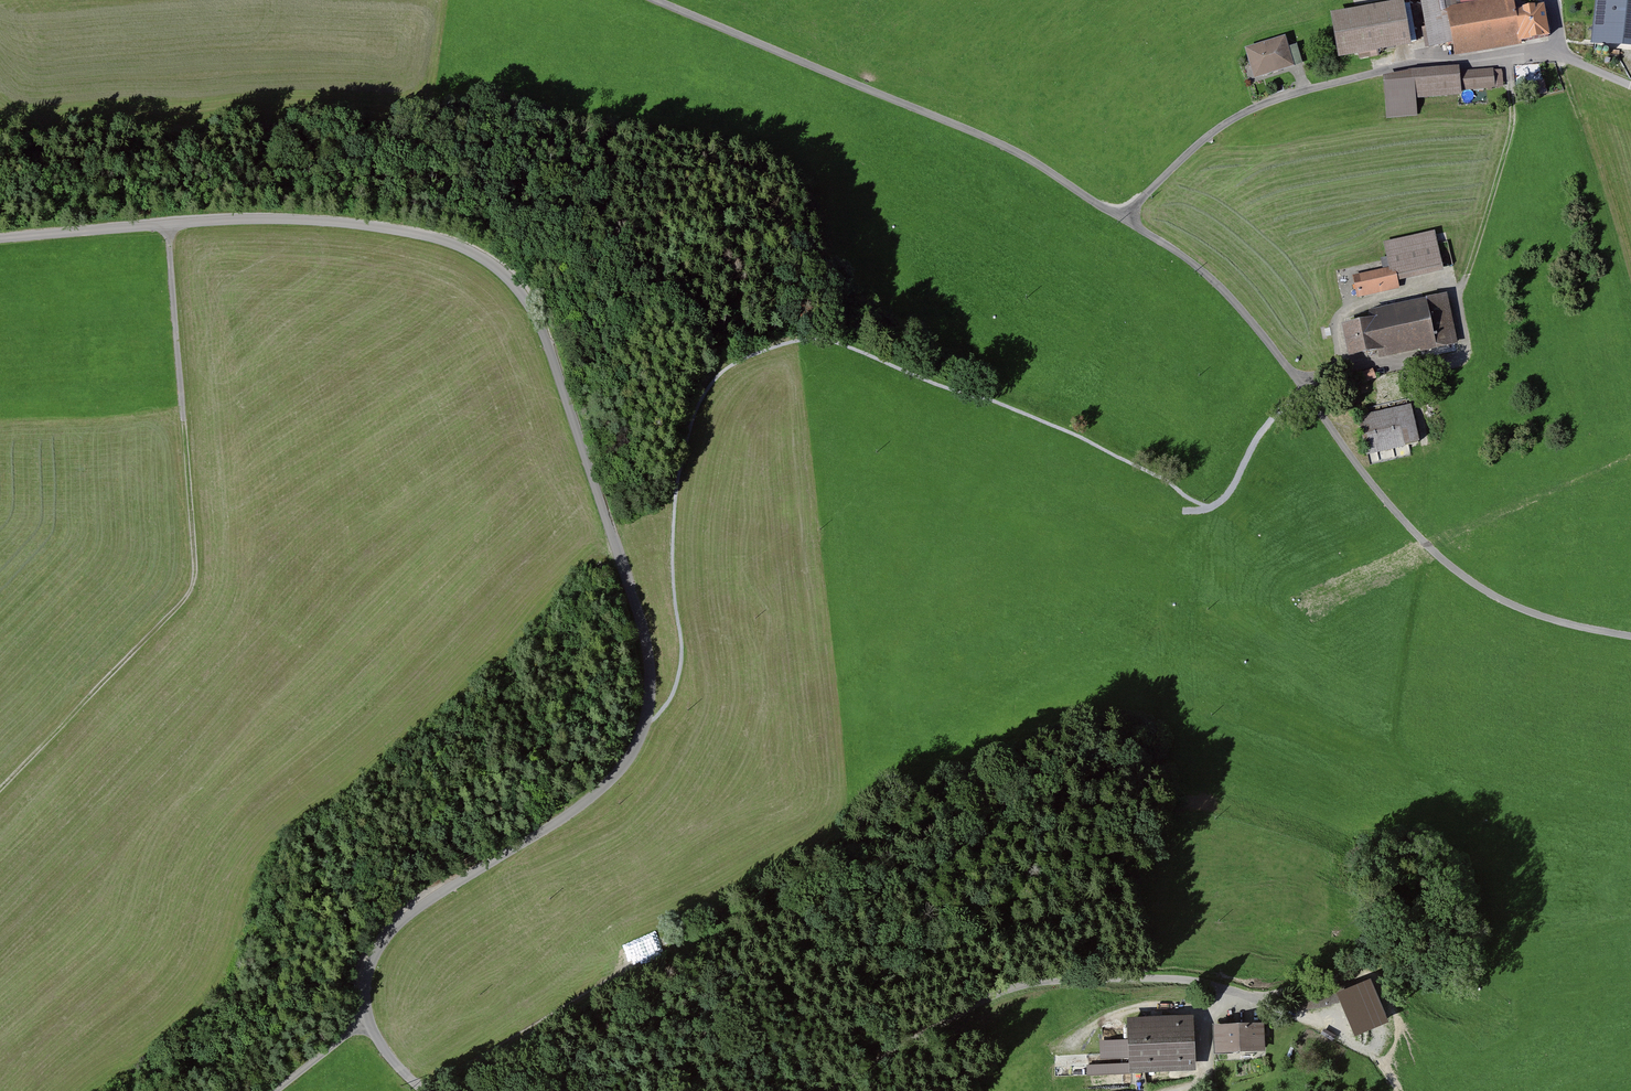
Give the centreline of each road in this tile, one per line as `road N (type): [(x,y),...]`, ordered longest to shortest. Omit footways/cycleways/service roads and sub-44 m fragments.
road 1 (residential): [(424,1090),(396,1066),(368,1021),(366,976),(379,945),(405,916),(614,778),(647,717),(651,672),(641,625),(539,317),(513,278),(469,250),(337,221),(255,218),(0,239)]
road 2 (track): [(654,0),(989,138),(1170,247),(1236,303),(1423,542),(1487,593),(1630,637)]
road 3 (track): [(168,225),(195,577),(182,603),(0,788)]
road 4 (track): [(1382,1060),(1205,980),(1038,978),(986,999),(834,1090)]
road 5 (unclassified): [(1124,218),(1218,128),(1303,90),(1433,60),(1559,55),(1630,85)]
road 6 (track): [(1337,332),(1344,314),(1364,303),(1439,285),(1456,296),(1465,343),(1458,361),(1425,366),(1353,365),(1341,357)]
road 7 (track): [(1398,764),(1423,542),(1424,446)]
road 8 (track): [(1456,296),(1504,158),(1512,119),(1508,57)]
road 9 (track): [(1630,284),(1559,55)]

